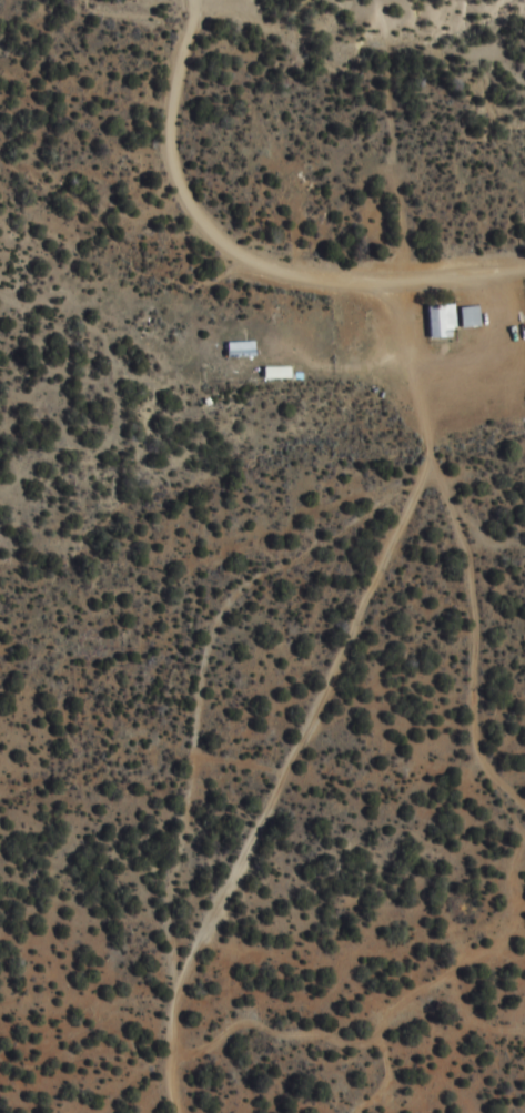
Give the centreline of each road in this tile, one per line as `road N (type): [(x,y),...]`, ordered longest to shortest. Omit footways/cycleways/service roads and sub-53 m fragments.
road 1 (track): [(425,475),(182,947),(171,981),(174,1081),(186,1112)]
road 2 (track): [(425,475),(470,555),(484,769),(524,805)]
road 3 (residential): [(524,272),(397,289),(274,275),(228,252)]
road 4 (residential): [(228,252),(196,221),(174,178),(174,102),(195,0)]

